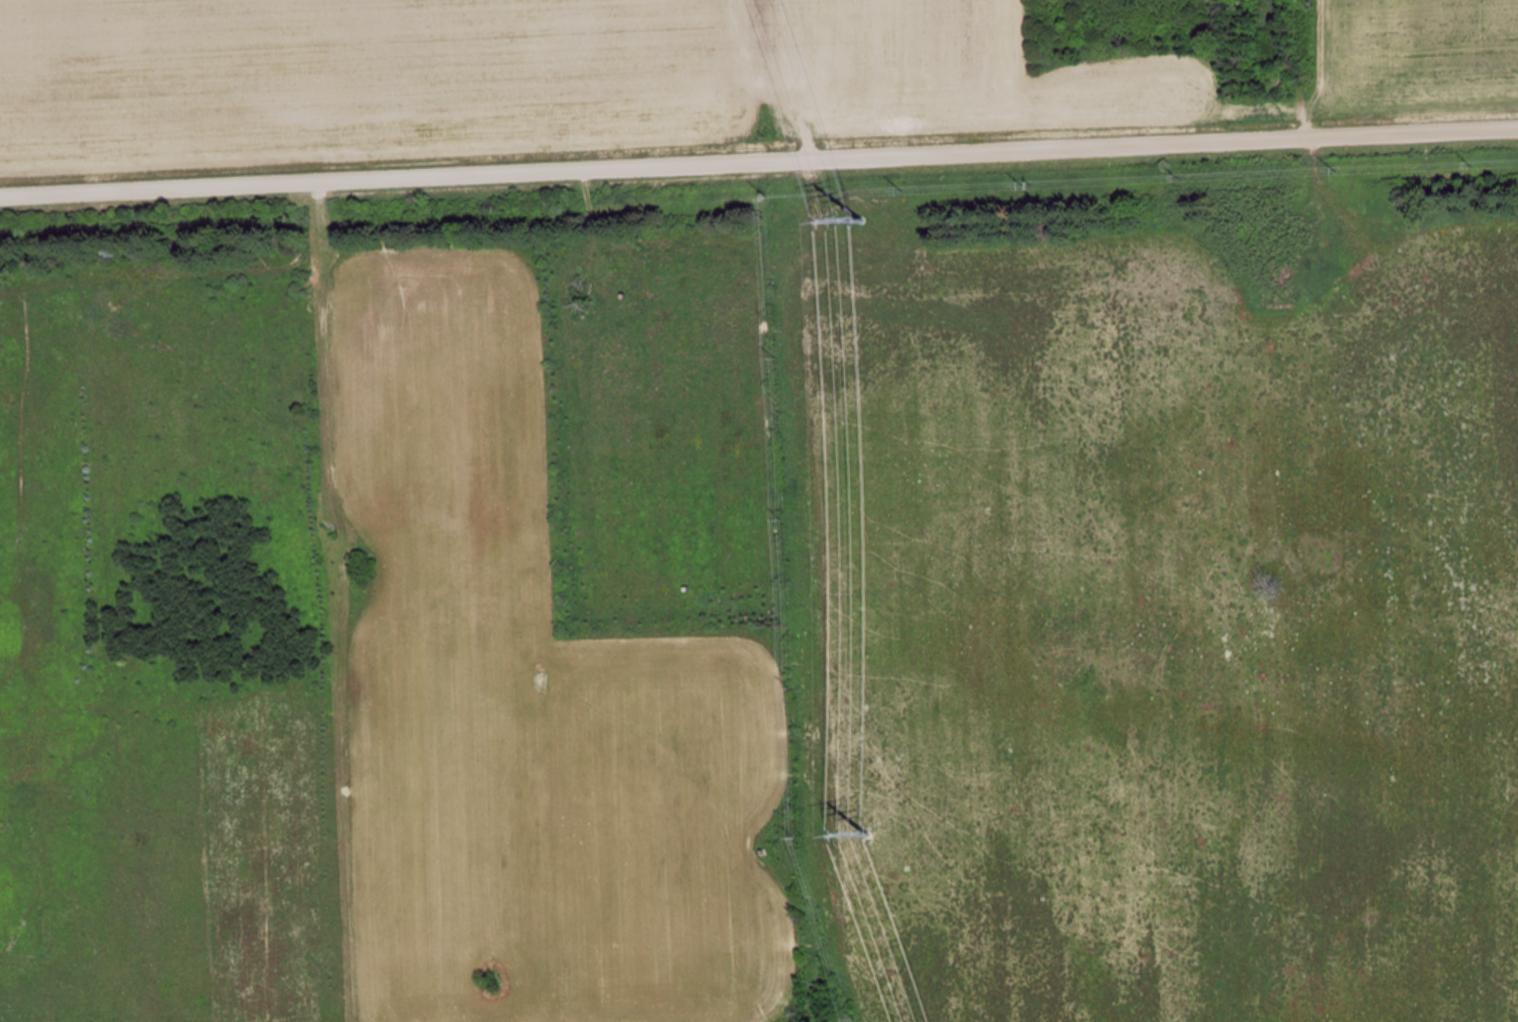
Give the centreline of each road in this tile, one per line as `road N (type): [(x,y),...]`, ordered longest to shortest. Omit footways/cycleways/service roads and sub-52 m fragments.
road 1 (residential): [(0,199),(1517,129)]

